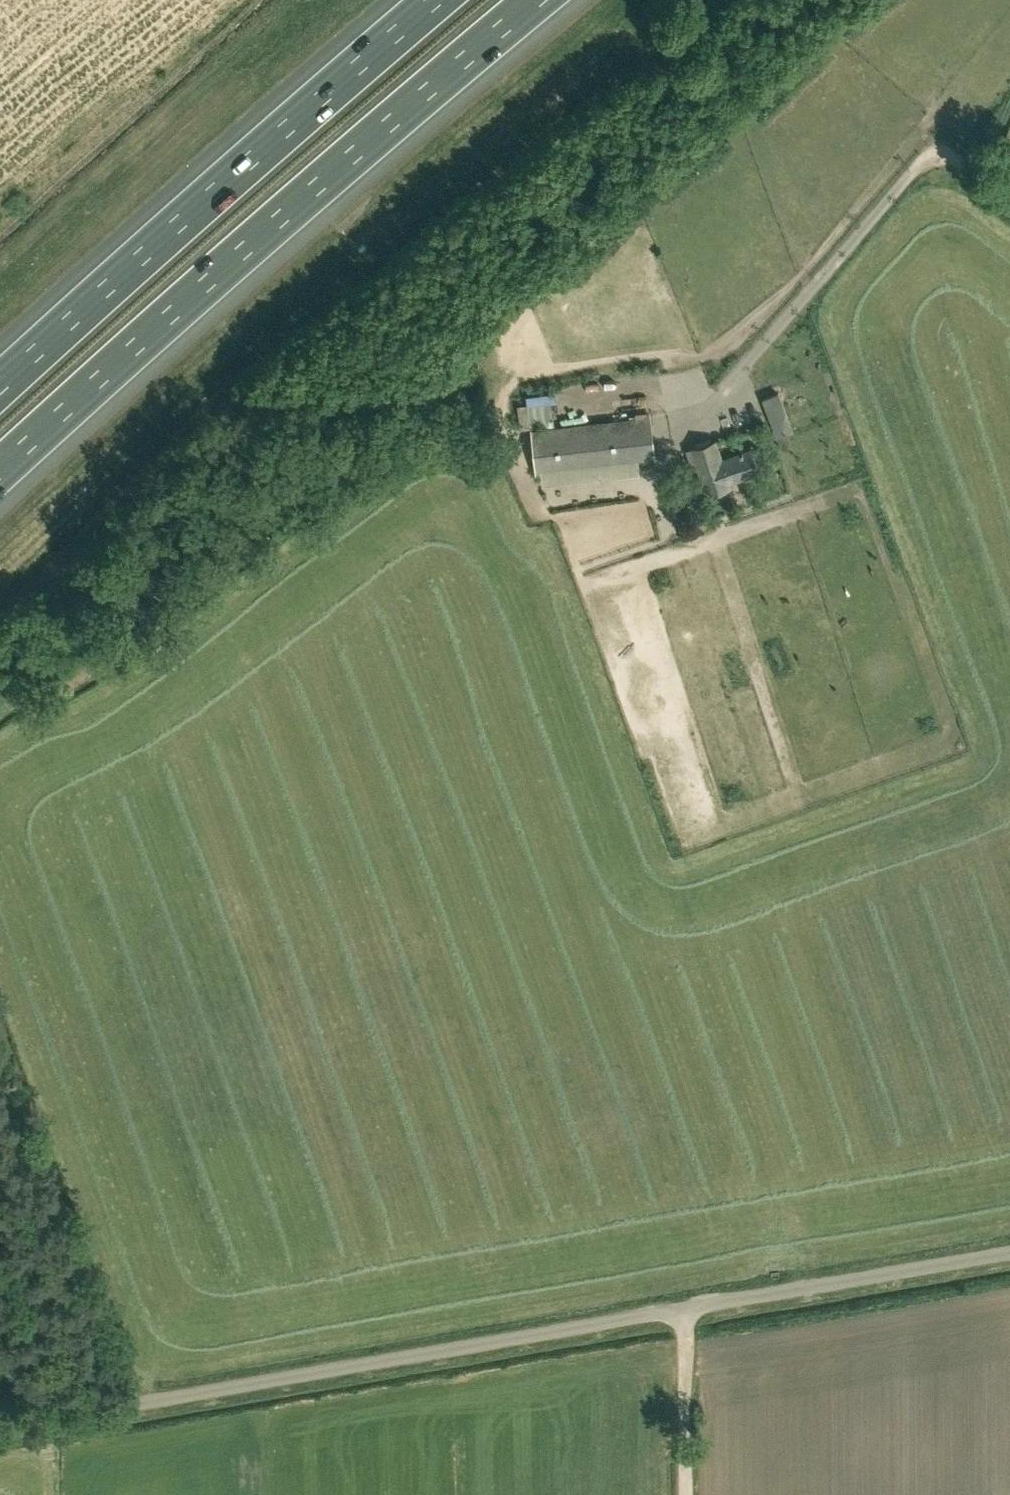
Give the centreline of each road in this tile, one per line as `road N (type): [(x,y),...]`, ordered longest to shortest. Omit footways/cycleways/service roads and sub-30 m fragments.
road 1 (unclassified): [(0,1434),(1009,1250)]
road 2 (motorway): [(0,471),(538,0)]
road 3 (motorway): [(439,0),(0,385)]
road 4 (track): [(685,1494),(684,1309)]

